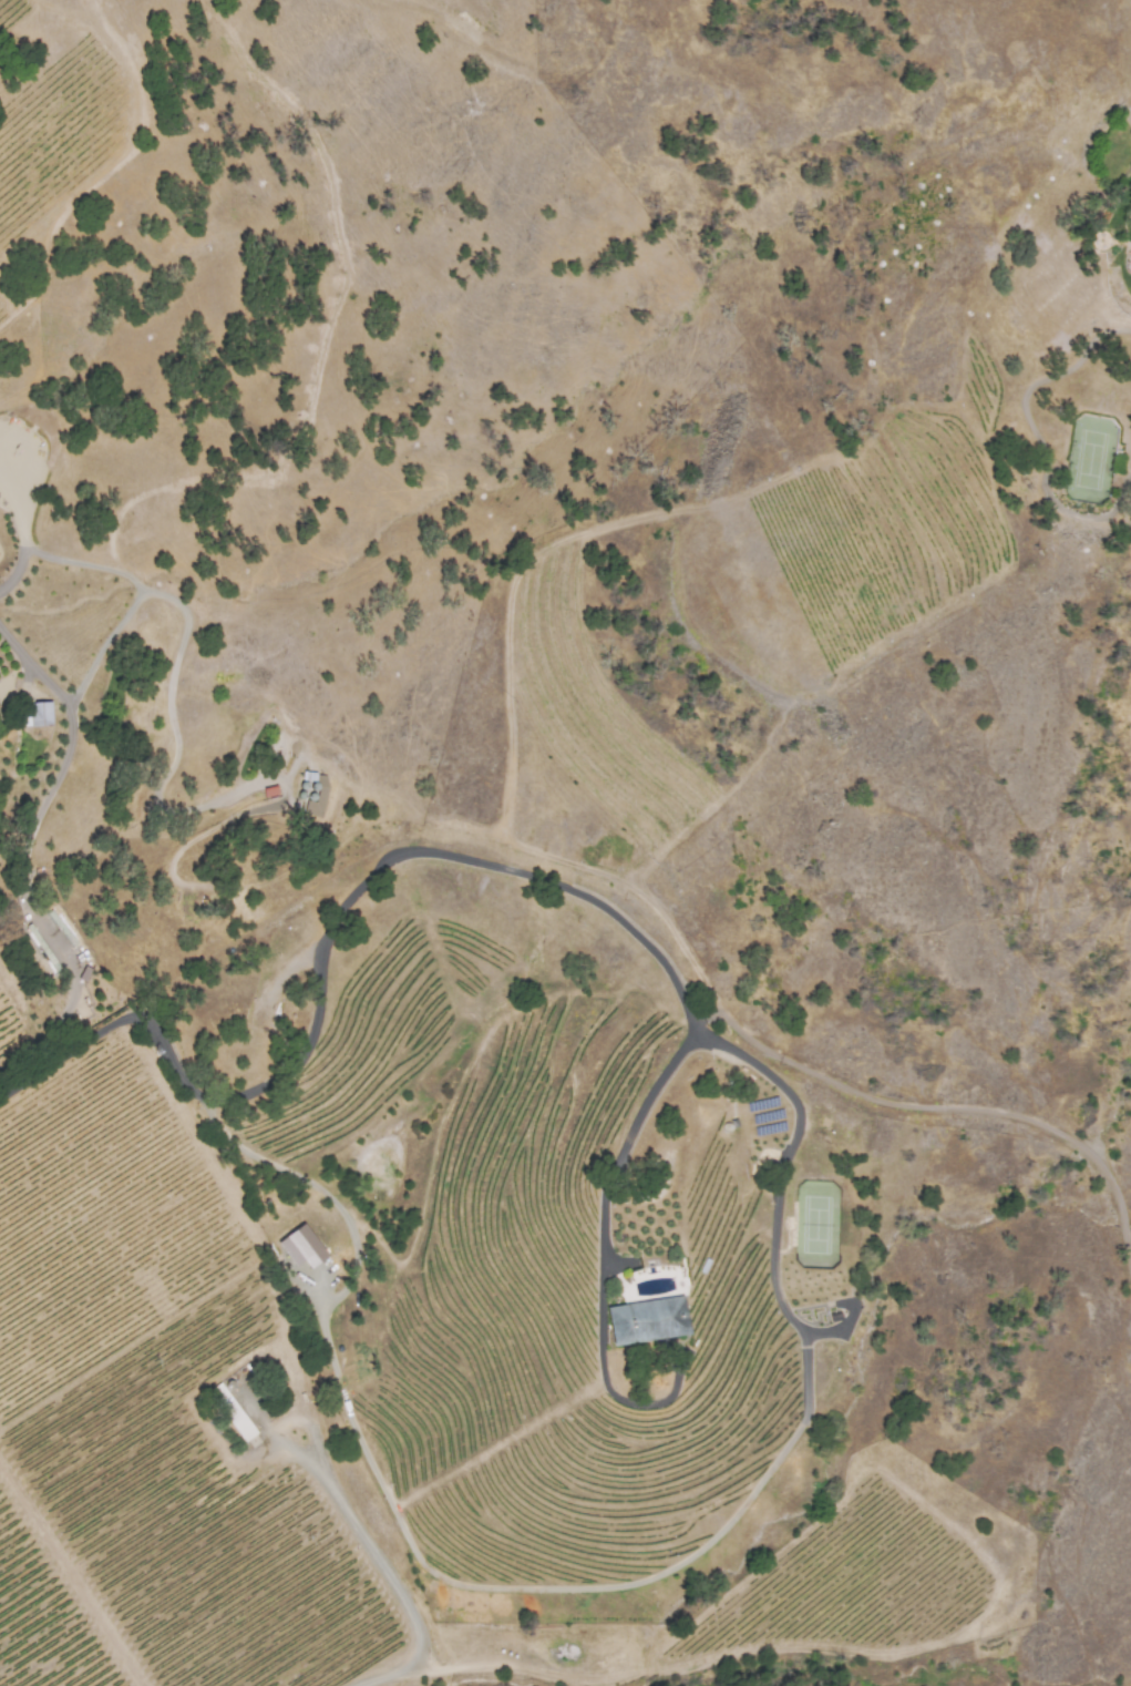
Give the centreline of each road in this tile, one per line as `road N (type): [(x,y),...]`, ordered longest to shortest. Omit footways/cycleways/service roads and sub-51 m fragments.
road 1 (track): [(1130,1264),(1115,1188),(1080,1142),(1027,1115),(903,1110),(851,1095),(752,1041),(720,1013)]

